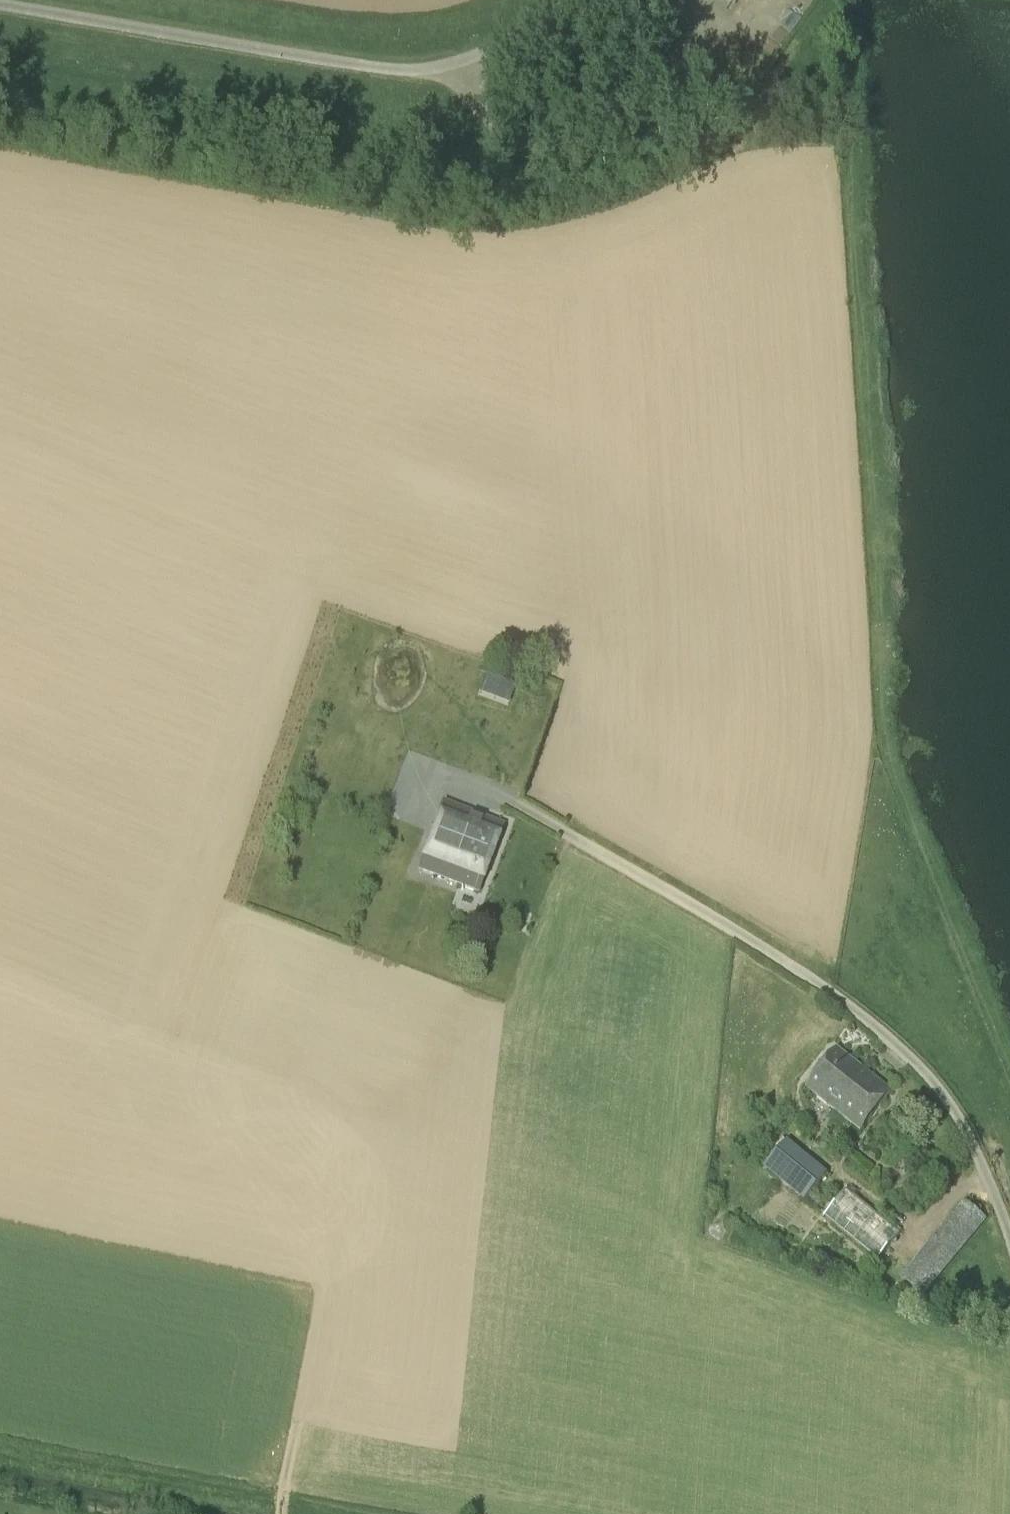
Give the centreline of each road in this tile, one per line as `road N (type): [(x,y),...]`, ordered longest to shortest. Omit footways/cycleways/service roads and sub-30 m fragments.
road 1 (unclassified): [(1009,1239),(972,1141),(915,1058),(823,986),(526,809)]
road 2 (unclassified): [(564,0),(457,62),(367,65),(0,4)]

